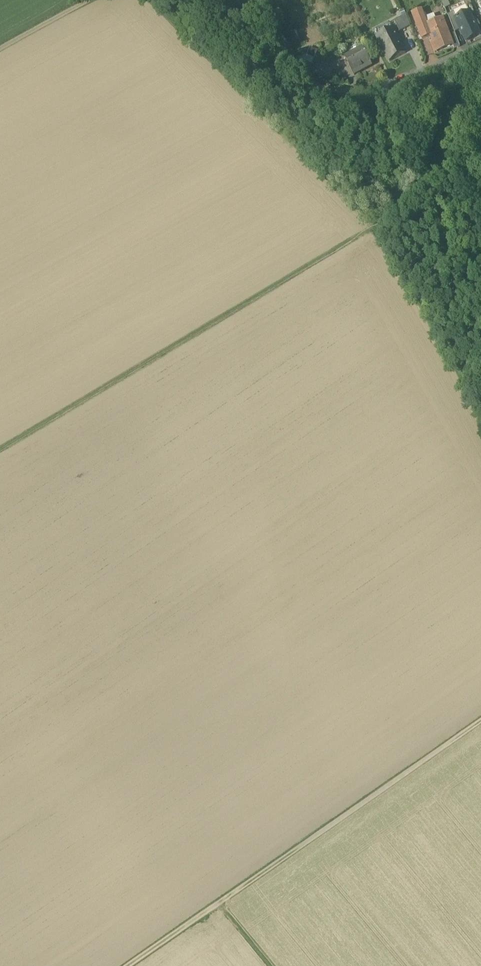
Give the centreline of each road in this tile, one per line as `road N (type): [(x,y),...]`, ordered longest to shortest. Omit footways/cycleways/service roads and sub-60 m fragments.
road 1 (track): [(0,450),(408,207)]
road 2 (track): [(480,721),(130,965)]
road 3 (track): [(184,0),(285,75),(366,94)]
road 4 (residential): [(480,43),(366,94)]

